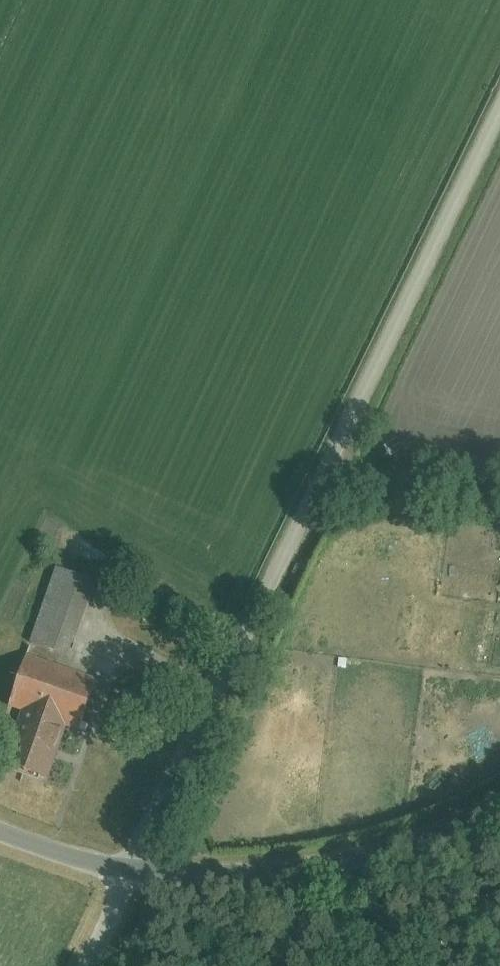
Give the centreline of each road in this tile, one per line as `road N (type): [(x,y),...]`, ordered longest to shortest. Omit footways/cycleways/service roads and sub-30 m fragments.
road 1 (unclassified): [(499,118),(136,879)]
road 2 (unclassified): [(136,879),(323,870),(499,796)]
road 3 (track): [(499,507),(325,476)]
road 4 (unclassified): [(0,832),(136,879)]

